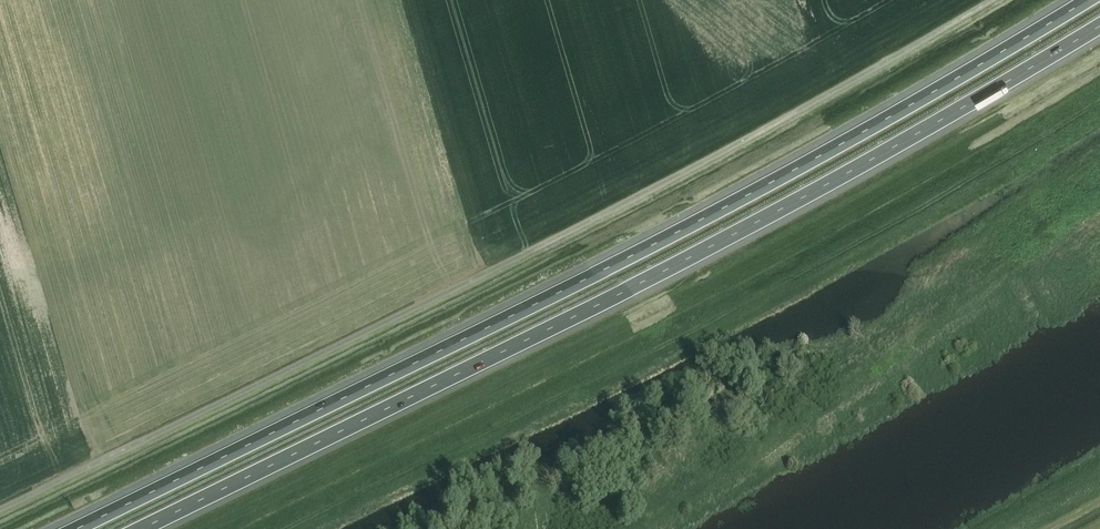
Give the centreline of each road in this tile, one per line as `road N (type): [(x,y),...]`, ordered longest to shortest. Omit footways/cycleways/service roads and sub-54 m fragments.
road 1 (motorway): [(1086,0),(603,270),(75,528)]
road 2 (unclassified): [(0,509),(637,197),(993,0)]
road 3 (motorway): [(142,528),(779,211),(1099,23)]

